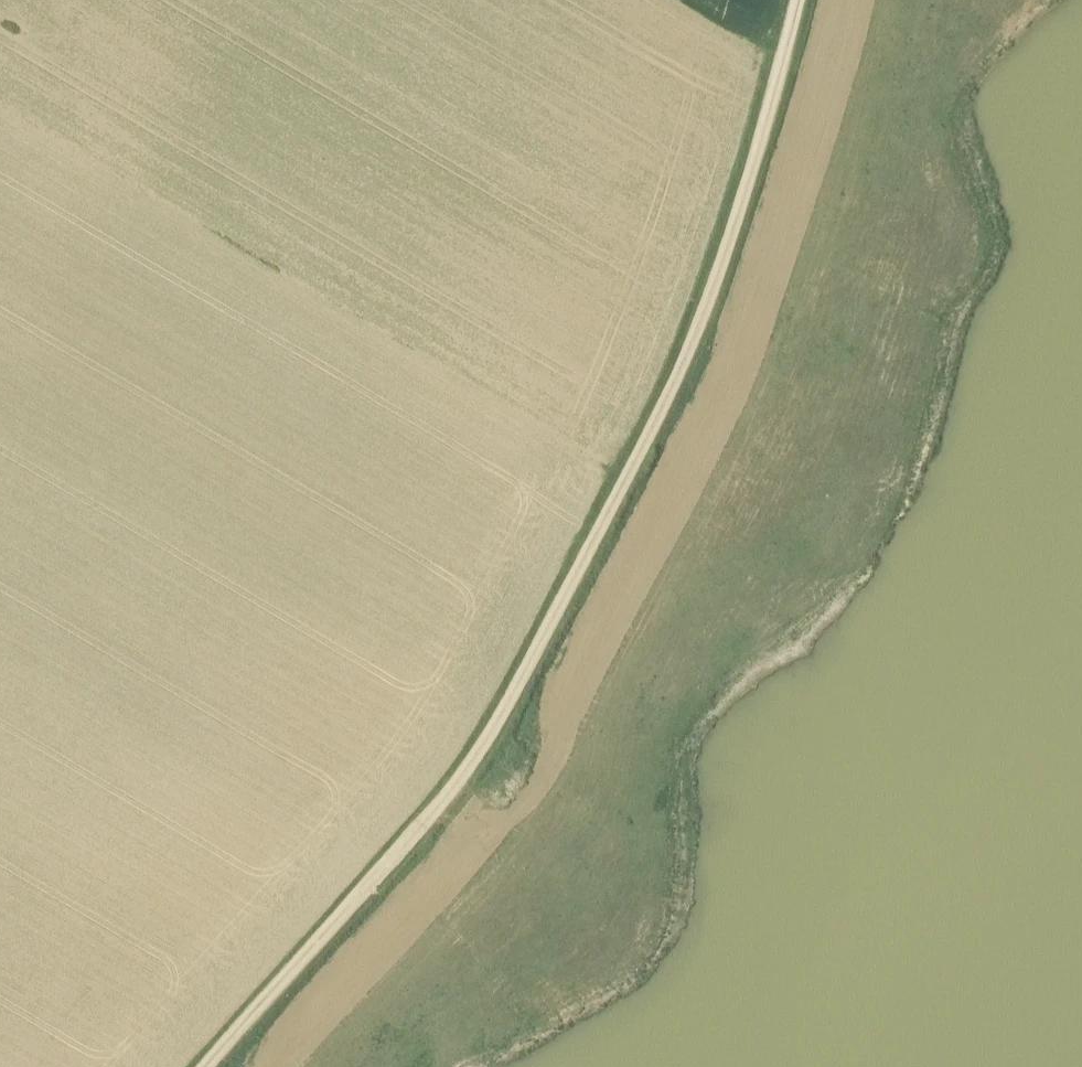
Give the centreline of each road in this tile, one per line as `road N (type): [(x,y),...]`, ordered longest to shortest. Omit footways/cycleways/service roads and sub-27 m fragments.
road 1 (track): [(214,1066),(475,762),(541,649),(677,381),(731,242),(799,0)]

